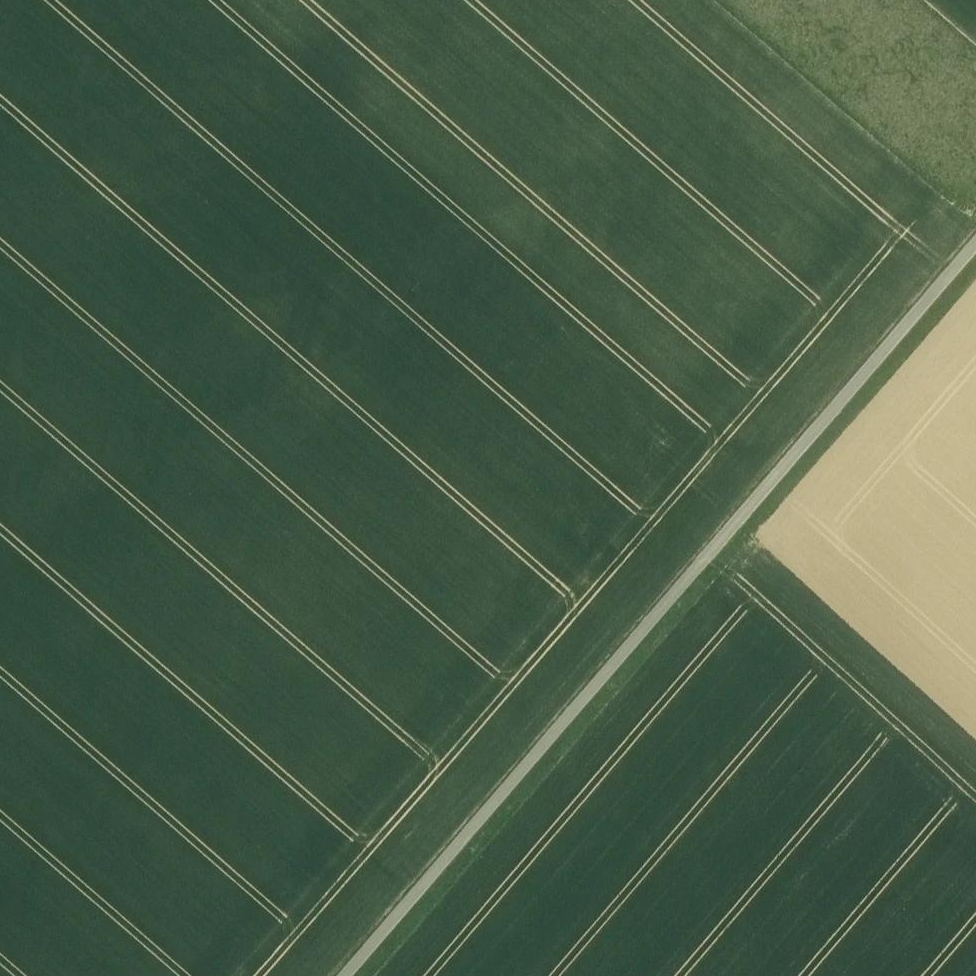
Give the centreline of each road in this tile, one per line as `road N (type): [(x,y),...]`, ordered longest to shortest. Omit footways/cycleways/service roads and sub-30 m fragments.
road 1 (track): [(975,251),(355,975)]

